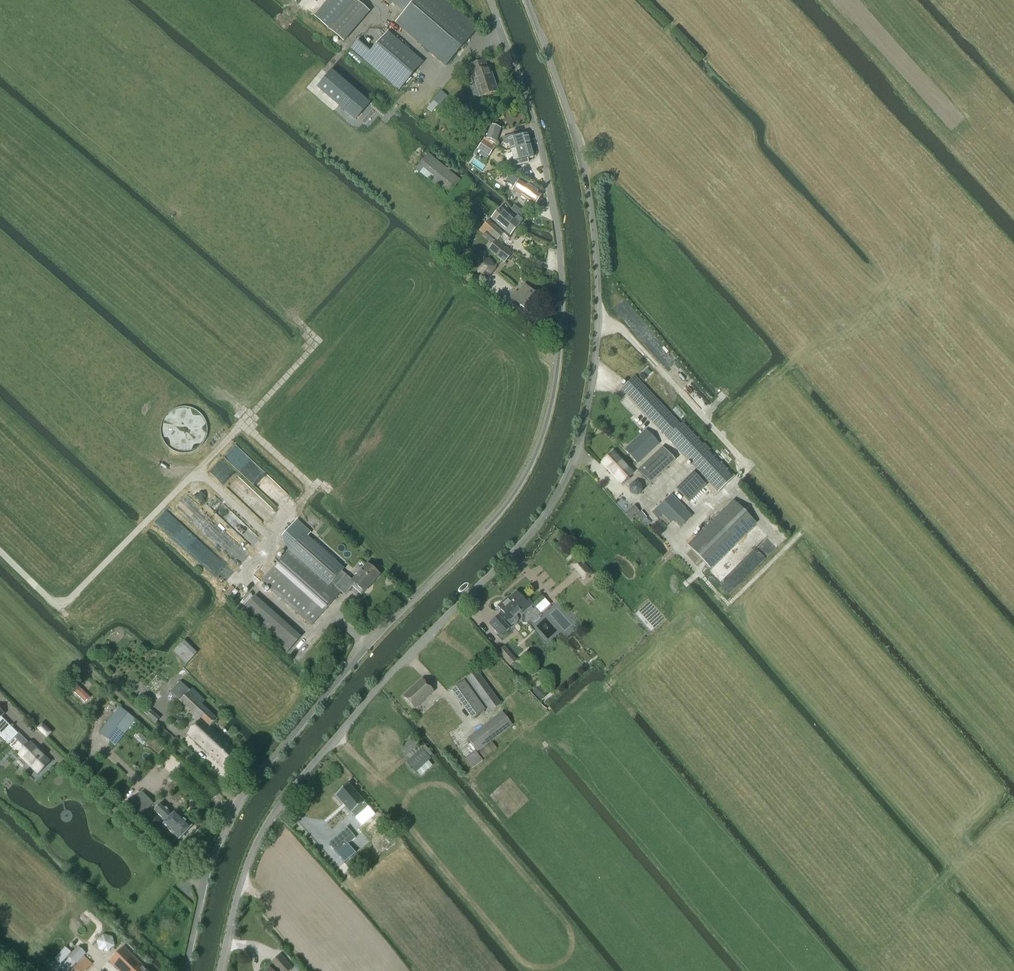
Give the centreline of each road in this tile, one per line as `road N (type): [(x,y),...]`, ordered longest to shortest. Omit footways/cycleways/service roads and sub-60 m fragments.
road 1 (unclassified): [(221,970),(241,883),(278,807),(371,696),(535,528),(575,457),(591,394),(599,279),(582,154),(527,0)]
road 2 (unclassified): [(186,970),(214,857),(238,803),(353,662),(496,518),(531,466),(549,418),(559,238),(536,134),(490,0)]
road 3 (track): [(295,318),(319,340),(70,599),(54,602),(0,548)]
road 4 (track): [(313,639),(243,578),(272,545),(269,536),(198,472)]
road 5 (track): [(243,423),(308,482),(272,545)]

